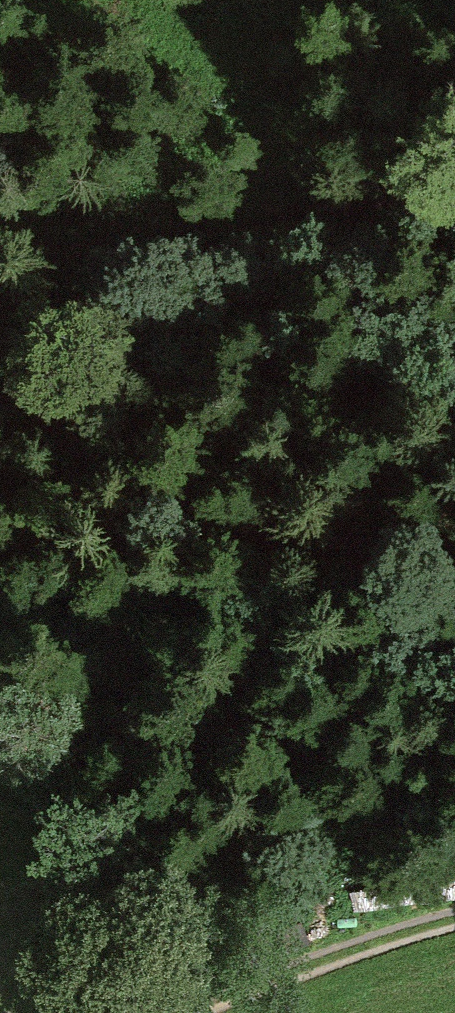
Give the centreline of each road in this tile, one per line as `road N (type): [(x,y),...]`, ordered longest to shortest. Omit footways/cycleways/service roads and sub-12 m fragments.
road 1 (track): [(0,388),(188,512),(454,565)]
road 2 (track): [(454,154),(265,230),(0,246)]
road 3 (track): [(454,919),(170,1012)]

